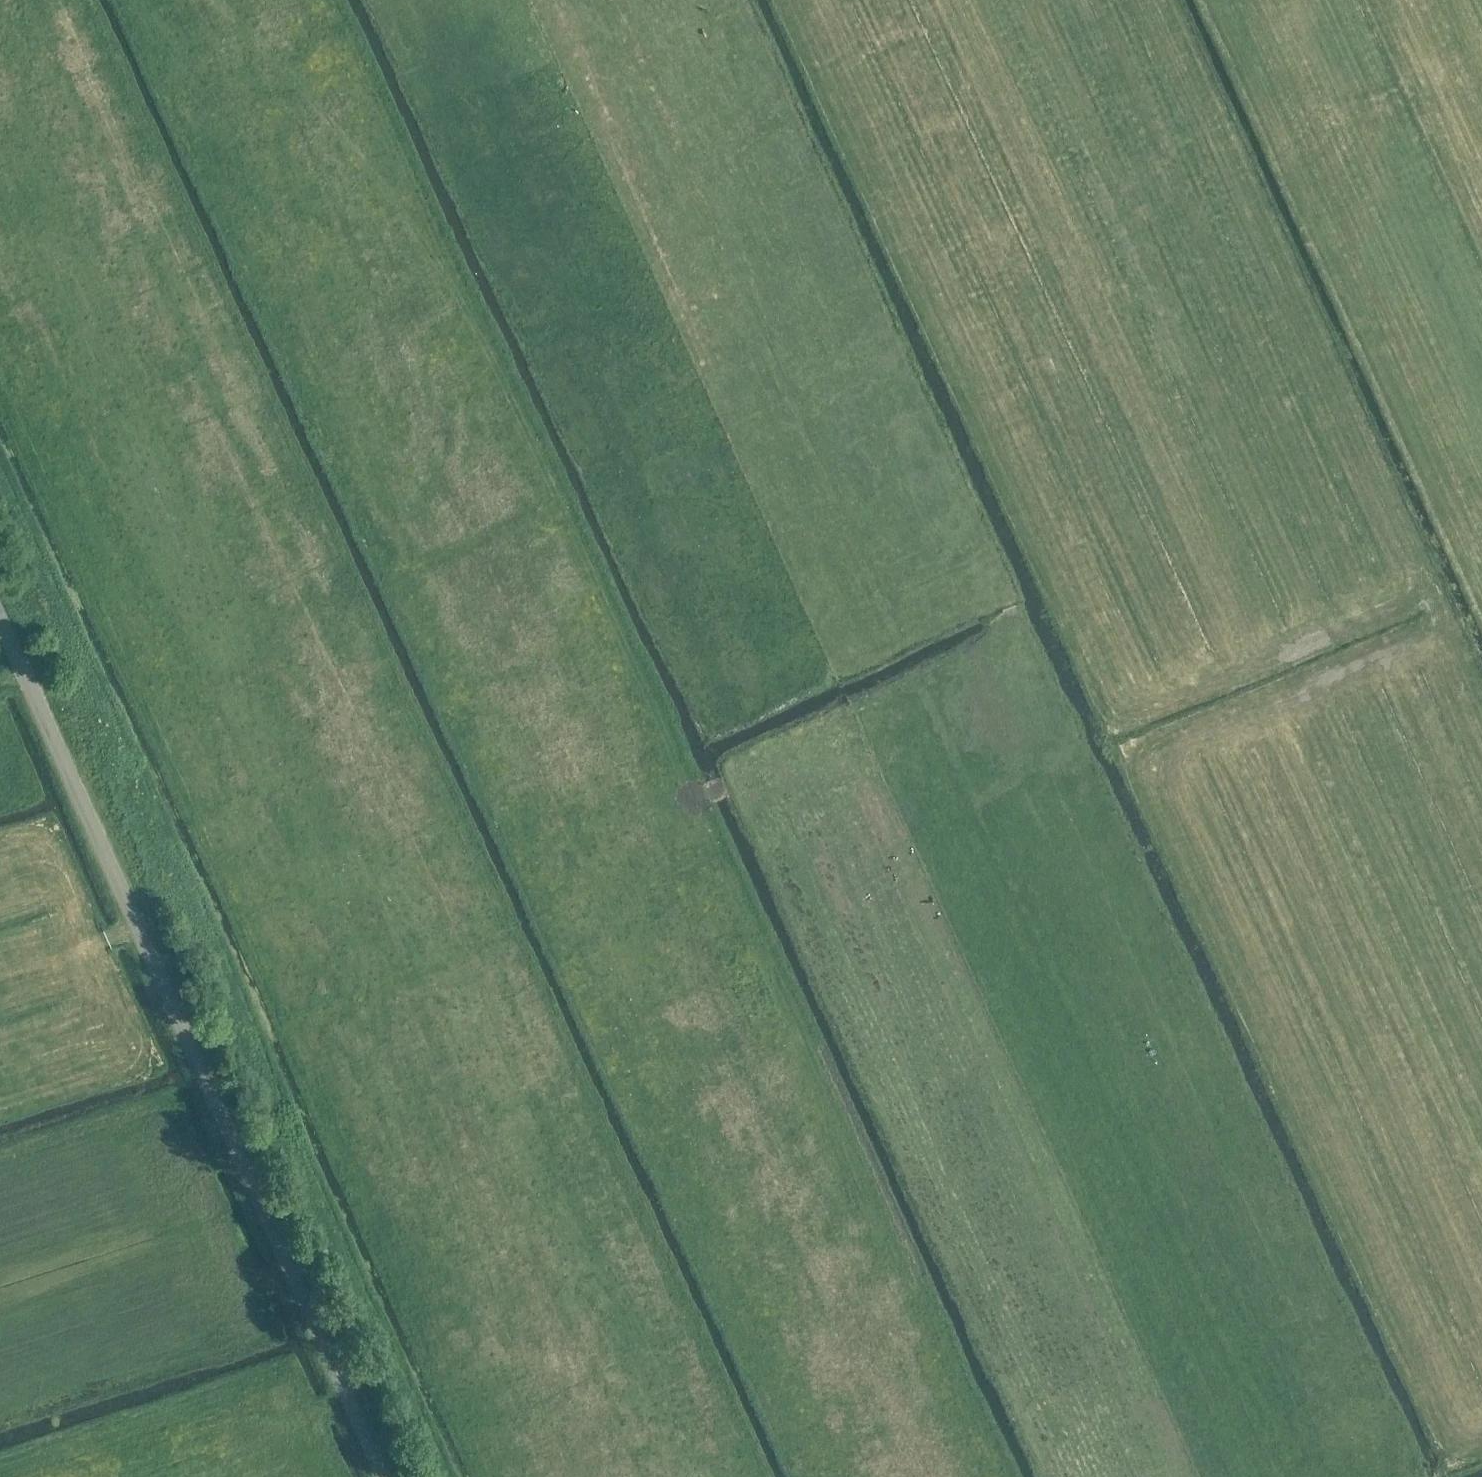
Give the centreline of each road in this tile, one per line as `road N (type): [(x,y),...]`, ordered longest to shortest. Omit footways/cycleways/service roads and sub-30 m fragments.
road 1 (unclassified): [(380,1476),(0,622)]

